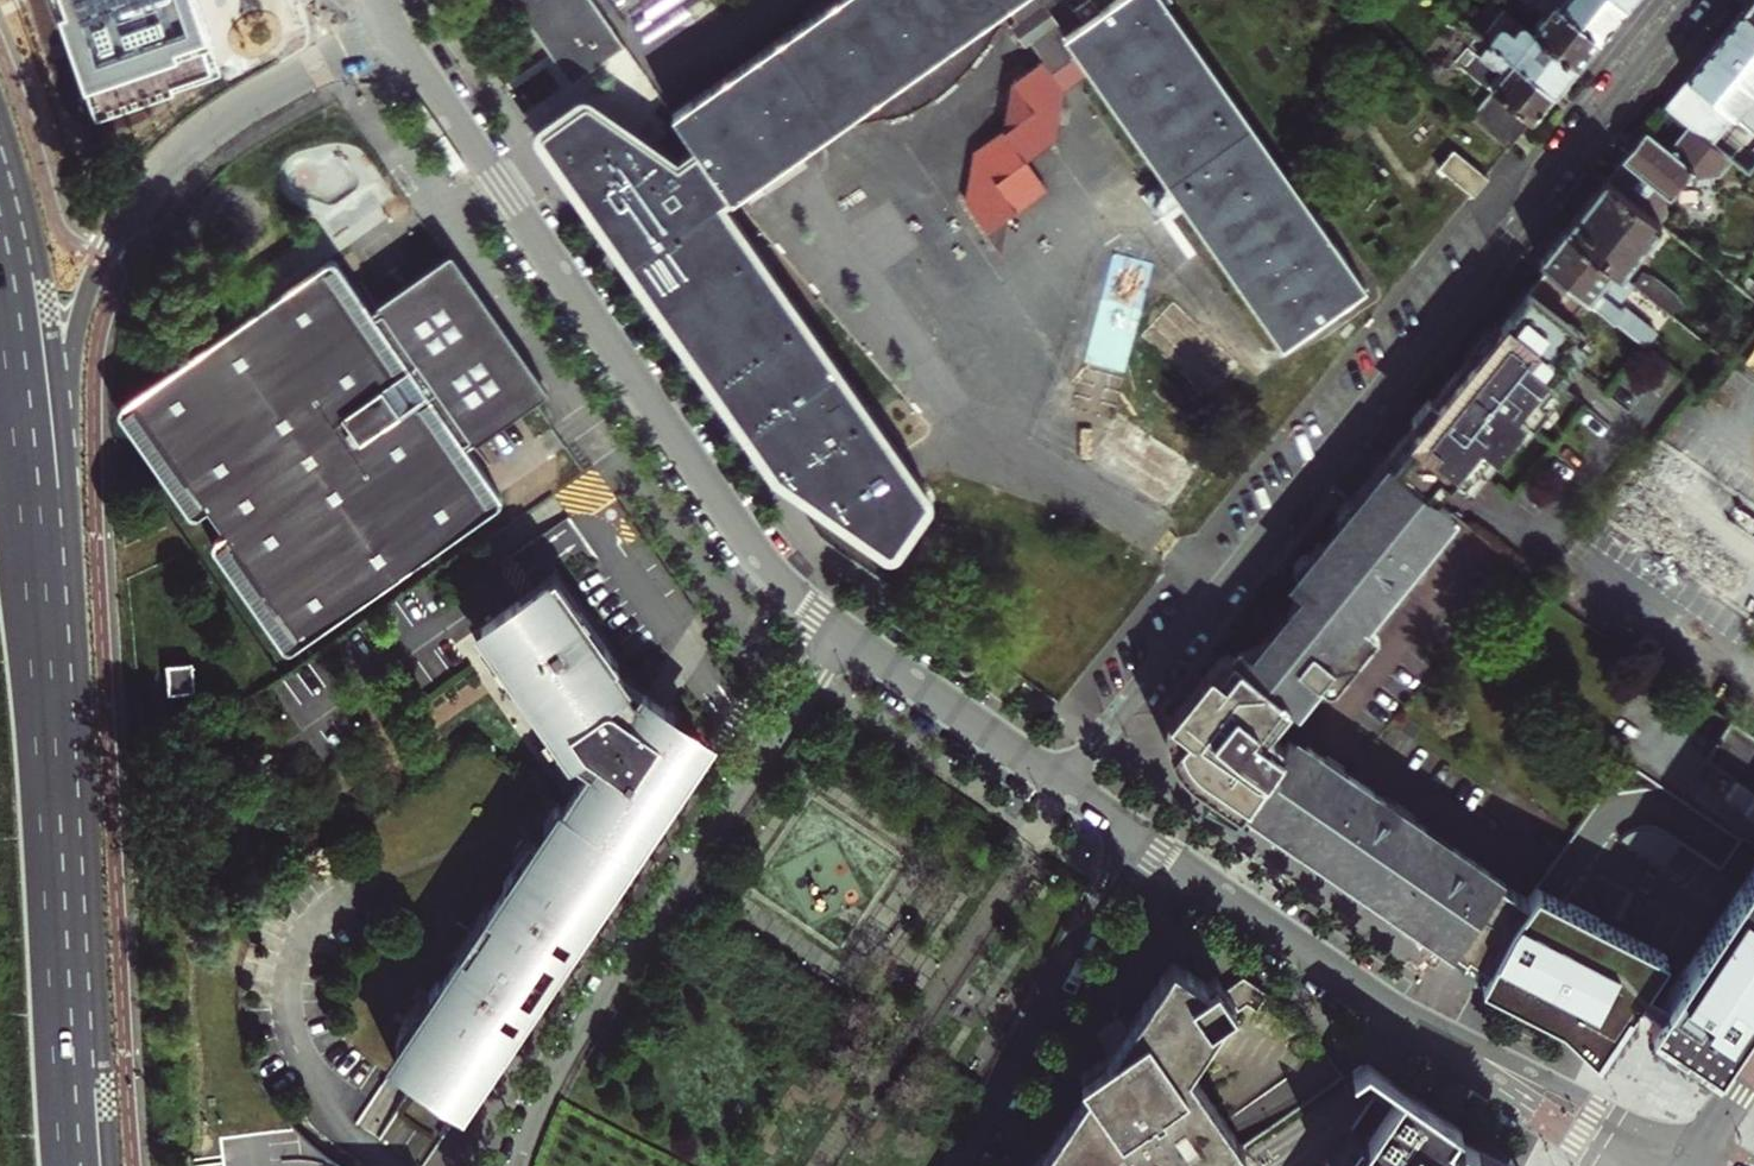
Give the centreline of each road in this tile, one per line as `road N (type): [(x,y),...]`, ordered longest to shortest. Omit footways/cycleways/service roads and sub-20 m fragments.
road 1 (residential): [(1062,786),(1696,0)]
road 2 (trunk): [(46,716),(63,581),(71,358),(104,252),(135,202),(193,139),(346,44)]
road 3 (residential): [(844,632),(751,548),(403,49),(381,36)]
road 4 (residential): [(1687,1162),(1589,1118),(1382,999),(1134,833)]
road 5 (residential): [(844,632),(567,1052),(517,1165)]
road 6 (trunk): [(46,716),(0,256)]
road 7 (trunk): [(68,1127),(46,716)]
road 8 (residential): [(971,1165),(1134,833)]
road 9 (residential): [(1062,786),(844,632)]

